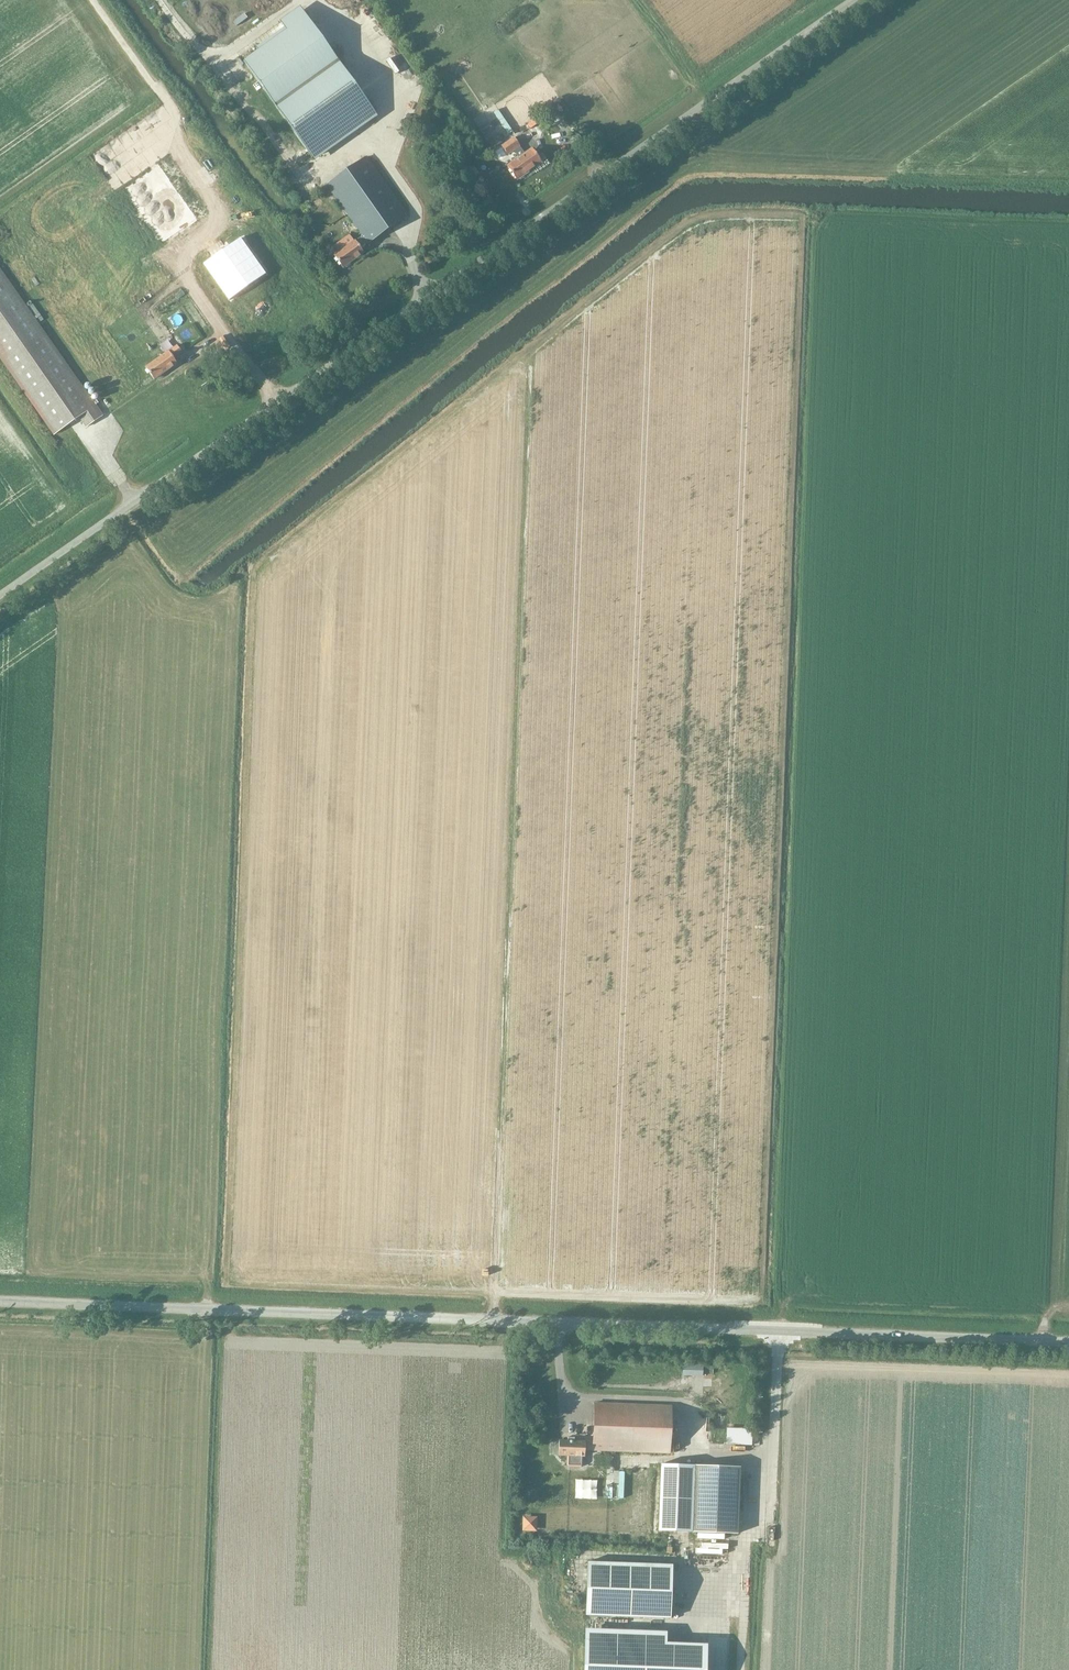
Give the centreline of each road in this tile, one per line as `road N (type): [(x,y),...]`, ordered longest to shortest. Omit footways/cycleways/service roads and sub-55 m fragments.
road 1 (unclassified): [(1068,1344),(0,1303)]
road 2 (unclassified): [(0,596),(853,0)]

